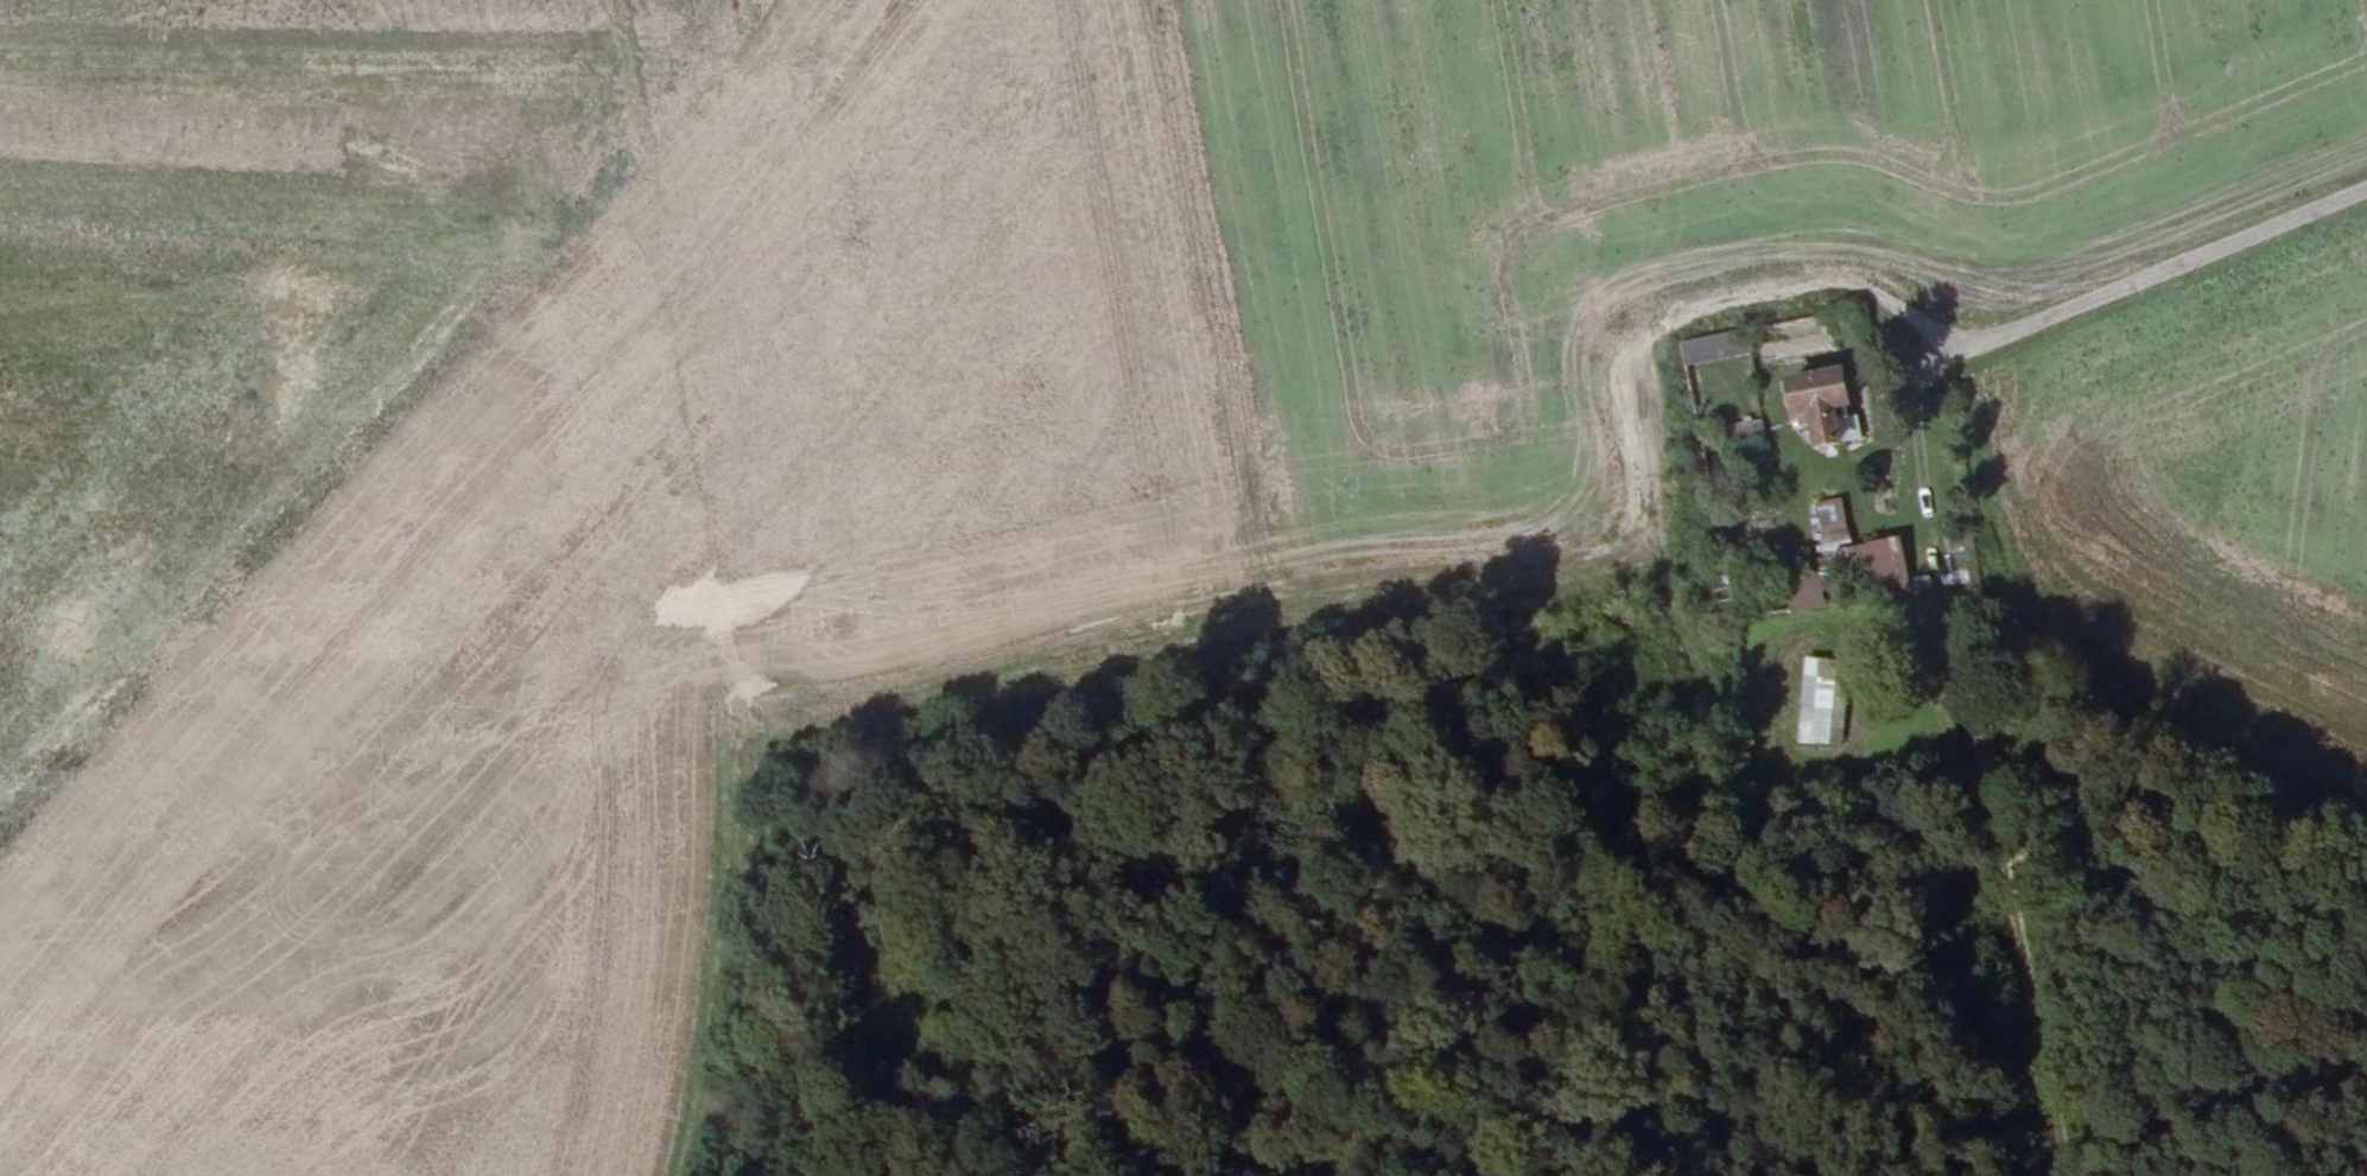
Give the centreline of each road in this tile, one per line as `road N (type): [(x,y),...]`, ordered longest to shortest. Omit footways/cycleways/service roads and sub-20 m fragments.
road 1 (track): [(2008,380),(2021,827),(2091,1175)]
road 2 (track): [(2008,380),(2366,221)]

